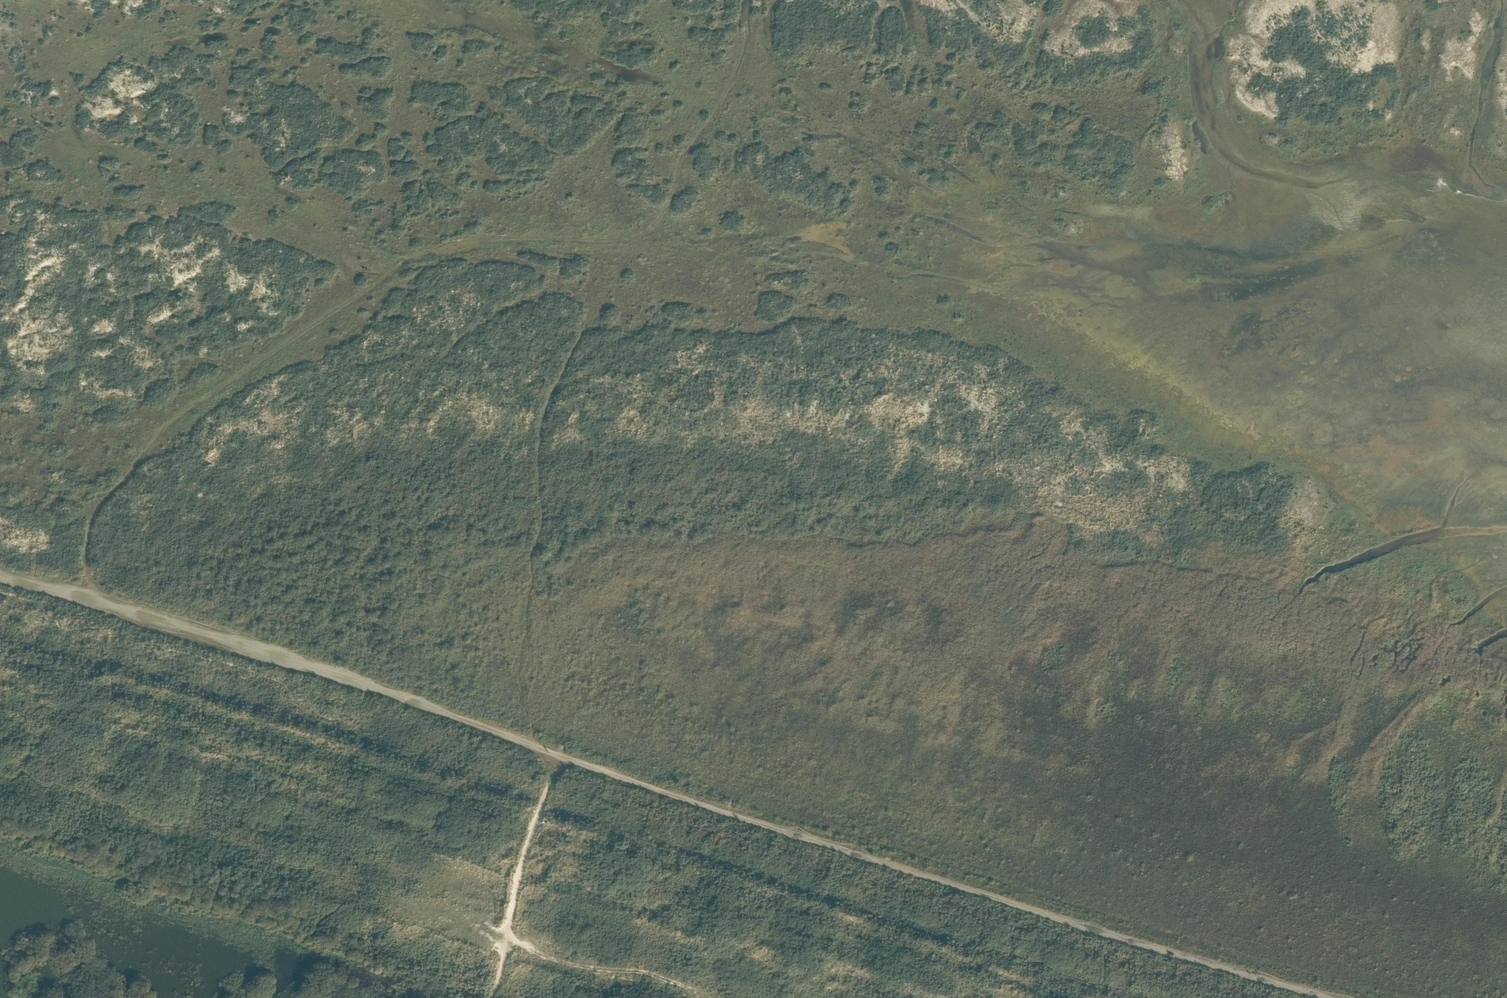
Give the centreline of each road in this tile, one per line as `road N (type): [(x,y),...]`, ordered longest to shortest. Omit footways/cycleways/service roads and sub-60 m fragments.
road 1 (track): [(0,598),(415,709),(857,867),(1317,997)]

